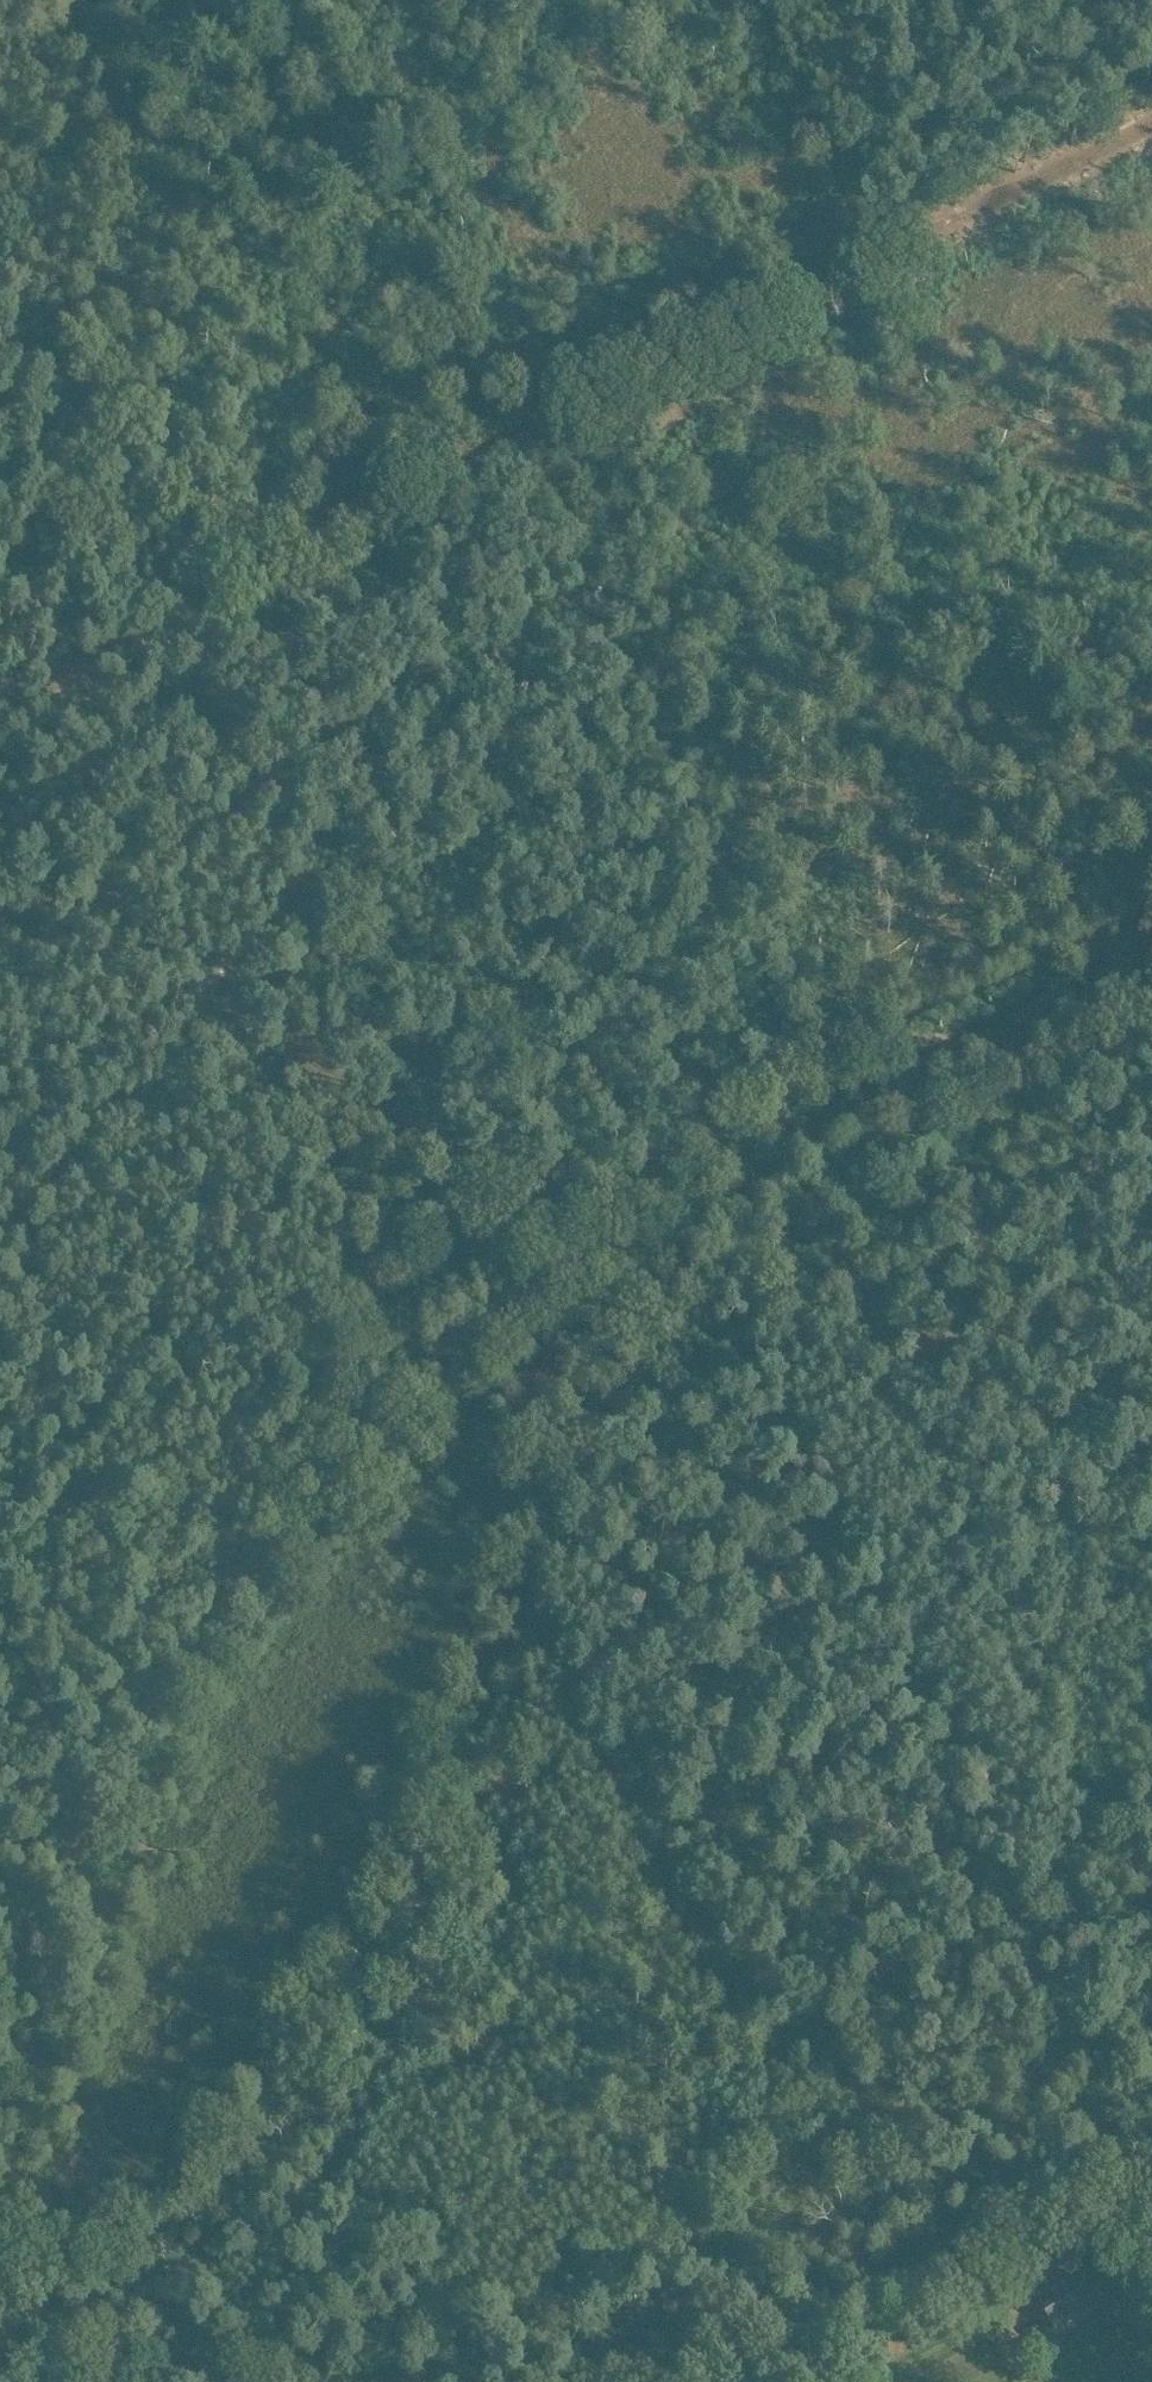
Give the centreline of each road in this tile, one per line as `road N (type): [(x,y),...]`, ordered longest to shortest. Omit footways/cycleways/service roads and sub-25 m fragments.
road 1 (track): [(106,2381),(0,2268)]

